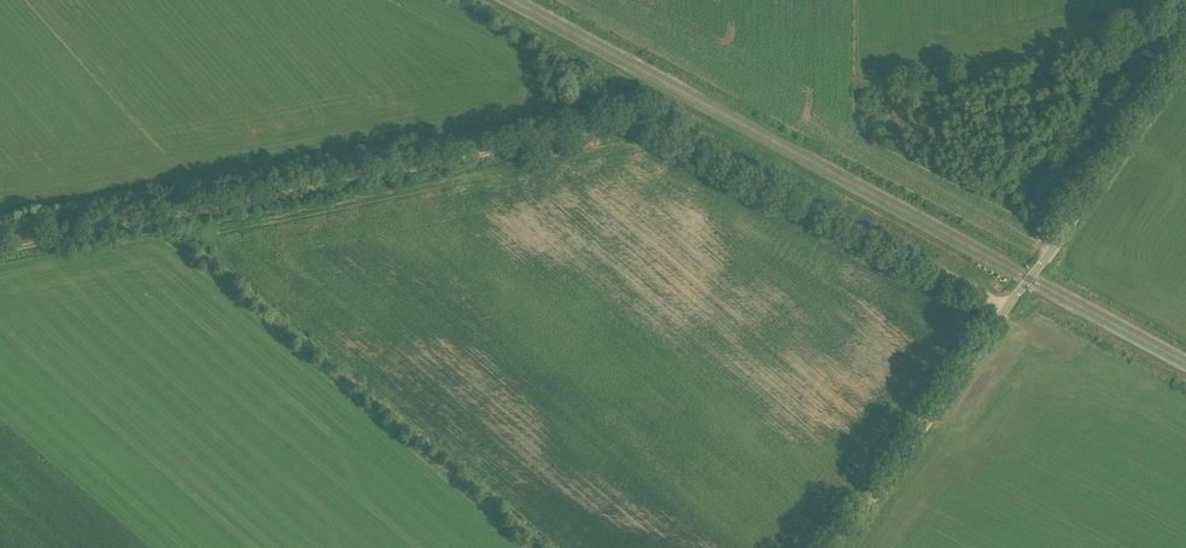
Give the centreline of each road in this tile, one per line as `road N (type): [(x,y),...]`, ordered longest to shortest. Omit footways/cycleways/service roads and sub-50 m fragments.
road 1 (unclassified): [(836,547),(1185,54)]

